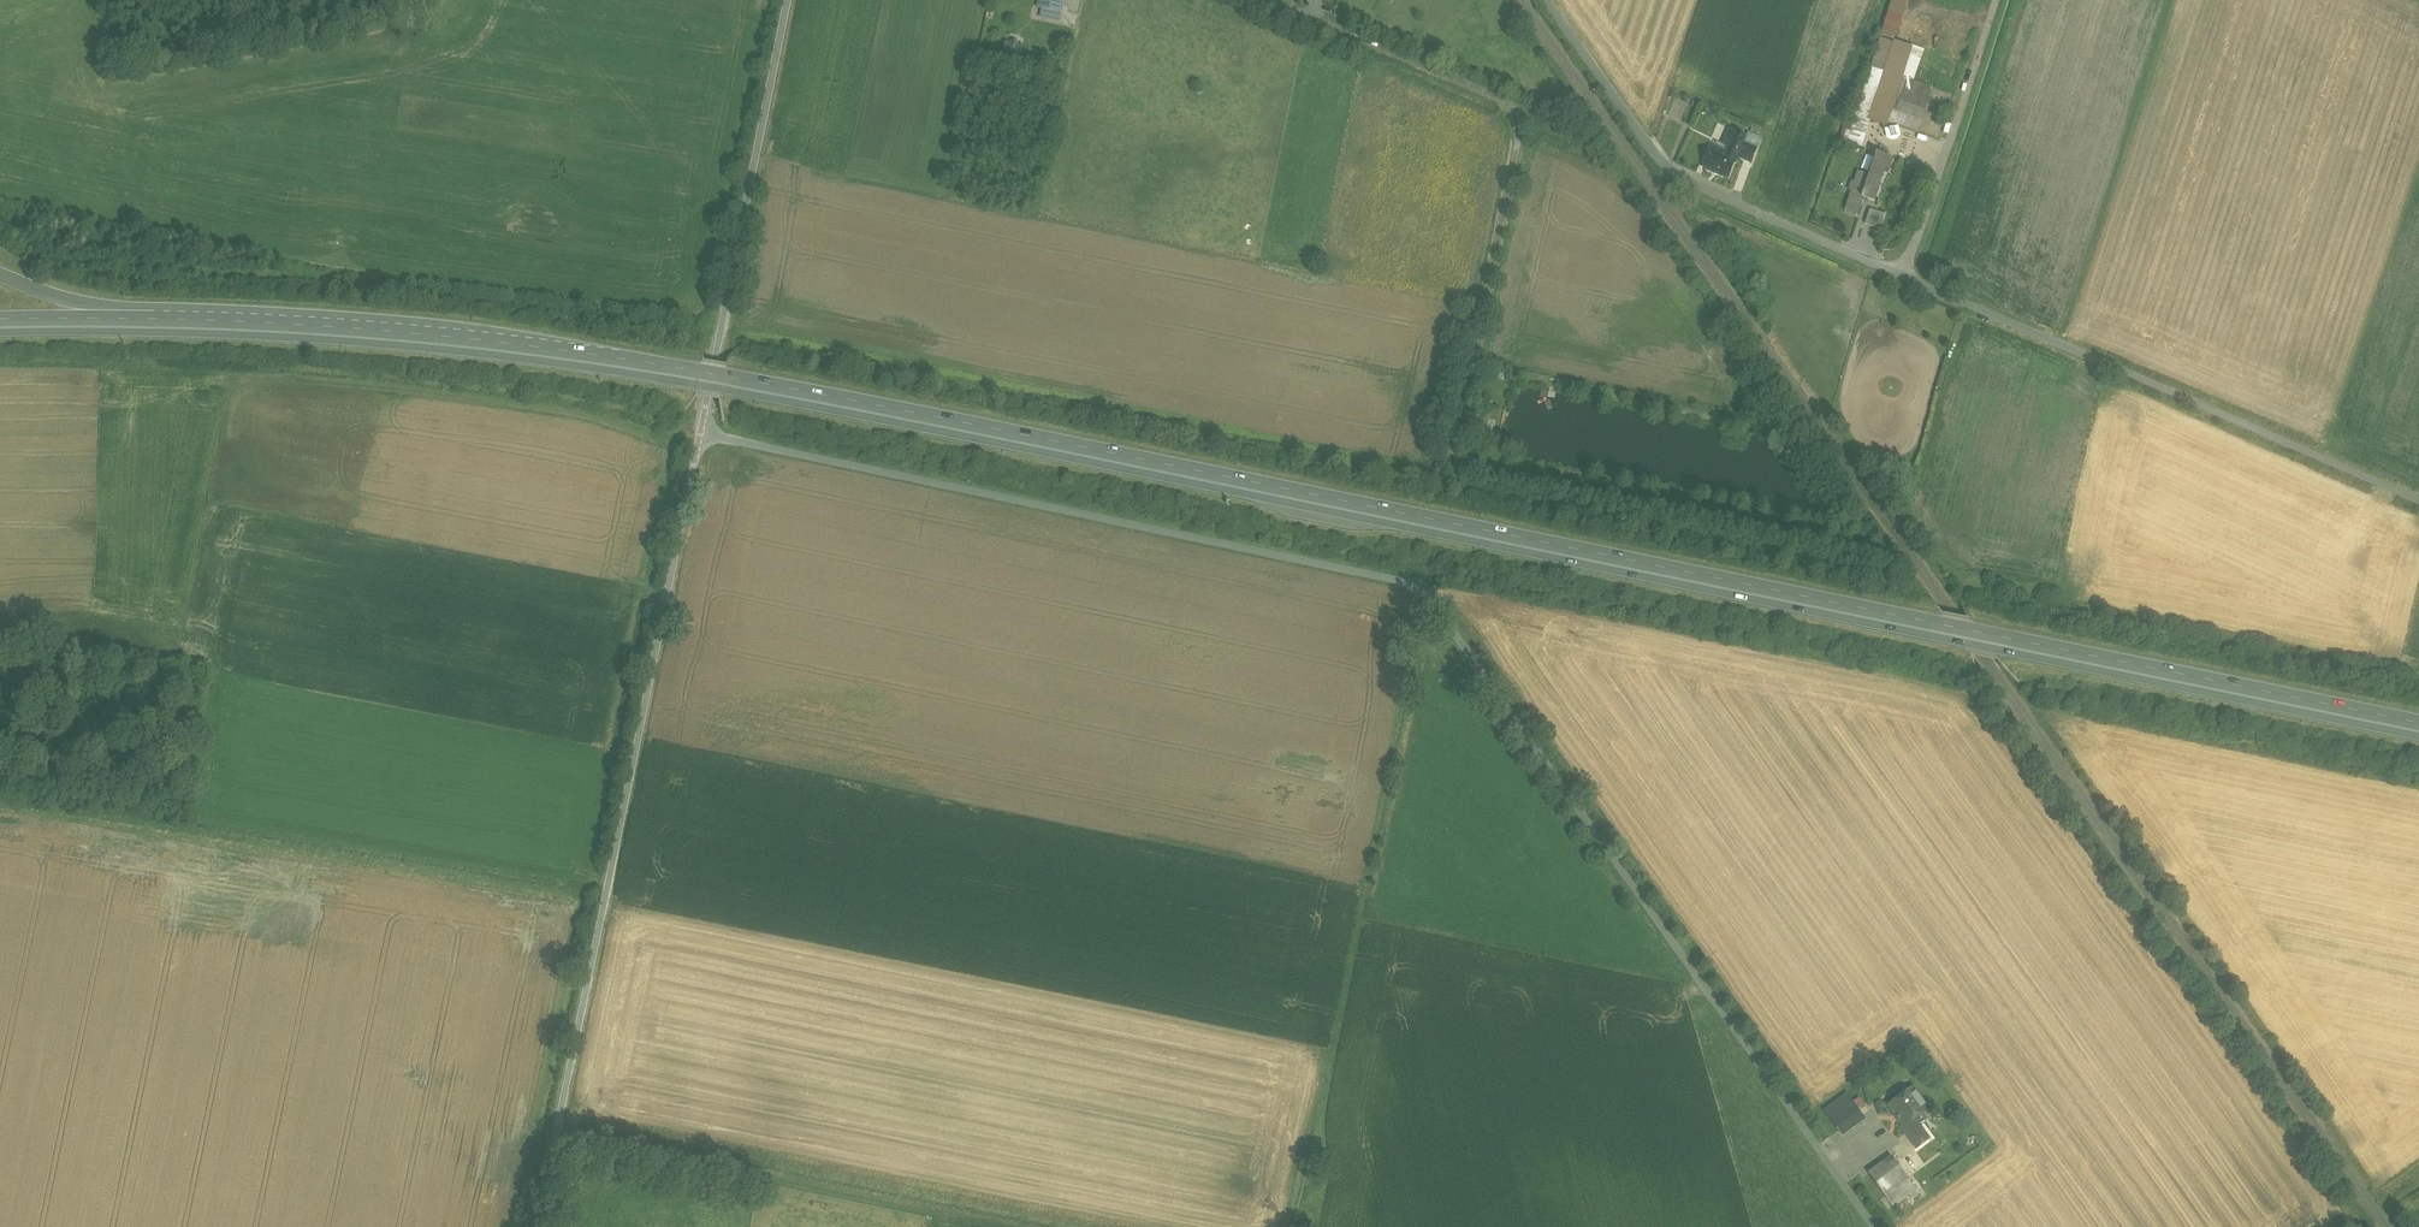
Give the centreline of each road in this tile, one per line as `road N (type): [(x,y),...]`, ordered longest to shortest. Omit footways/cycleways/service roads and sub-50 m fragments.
road 1 (trunk): [(2418,725),(1324,496),(599,357),(306,325),(0,319)]
road 2 (unclassified): [(702,438),(1416,588),(1451,618),(1880,1226)]
road 3 (unclassified): [(538,1226),(702,438)]
road 4 (track): [(1325,1226),(1364,918),(1416,676),(1420,601),(1406,585)]
road 5 (unclassified): [(1903,278),(2418,502)]
road 6 (track): [(1494,418),(1467,414),(1523,149),(1512,105),(1321,21)]
road 7 (track): [(559,1123),(1056,1226)]
road 8 (unclassified): [(1549,0),(1670,173),(1903,278)]
road 9 (unclassified): [(702,438),(790,0)]
road 10 (unclassified): [(1994,0),(1903,278)]

